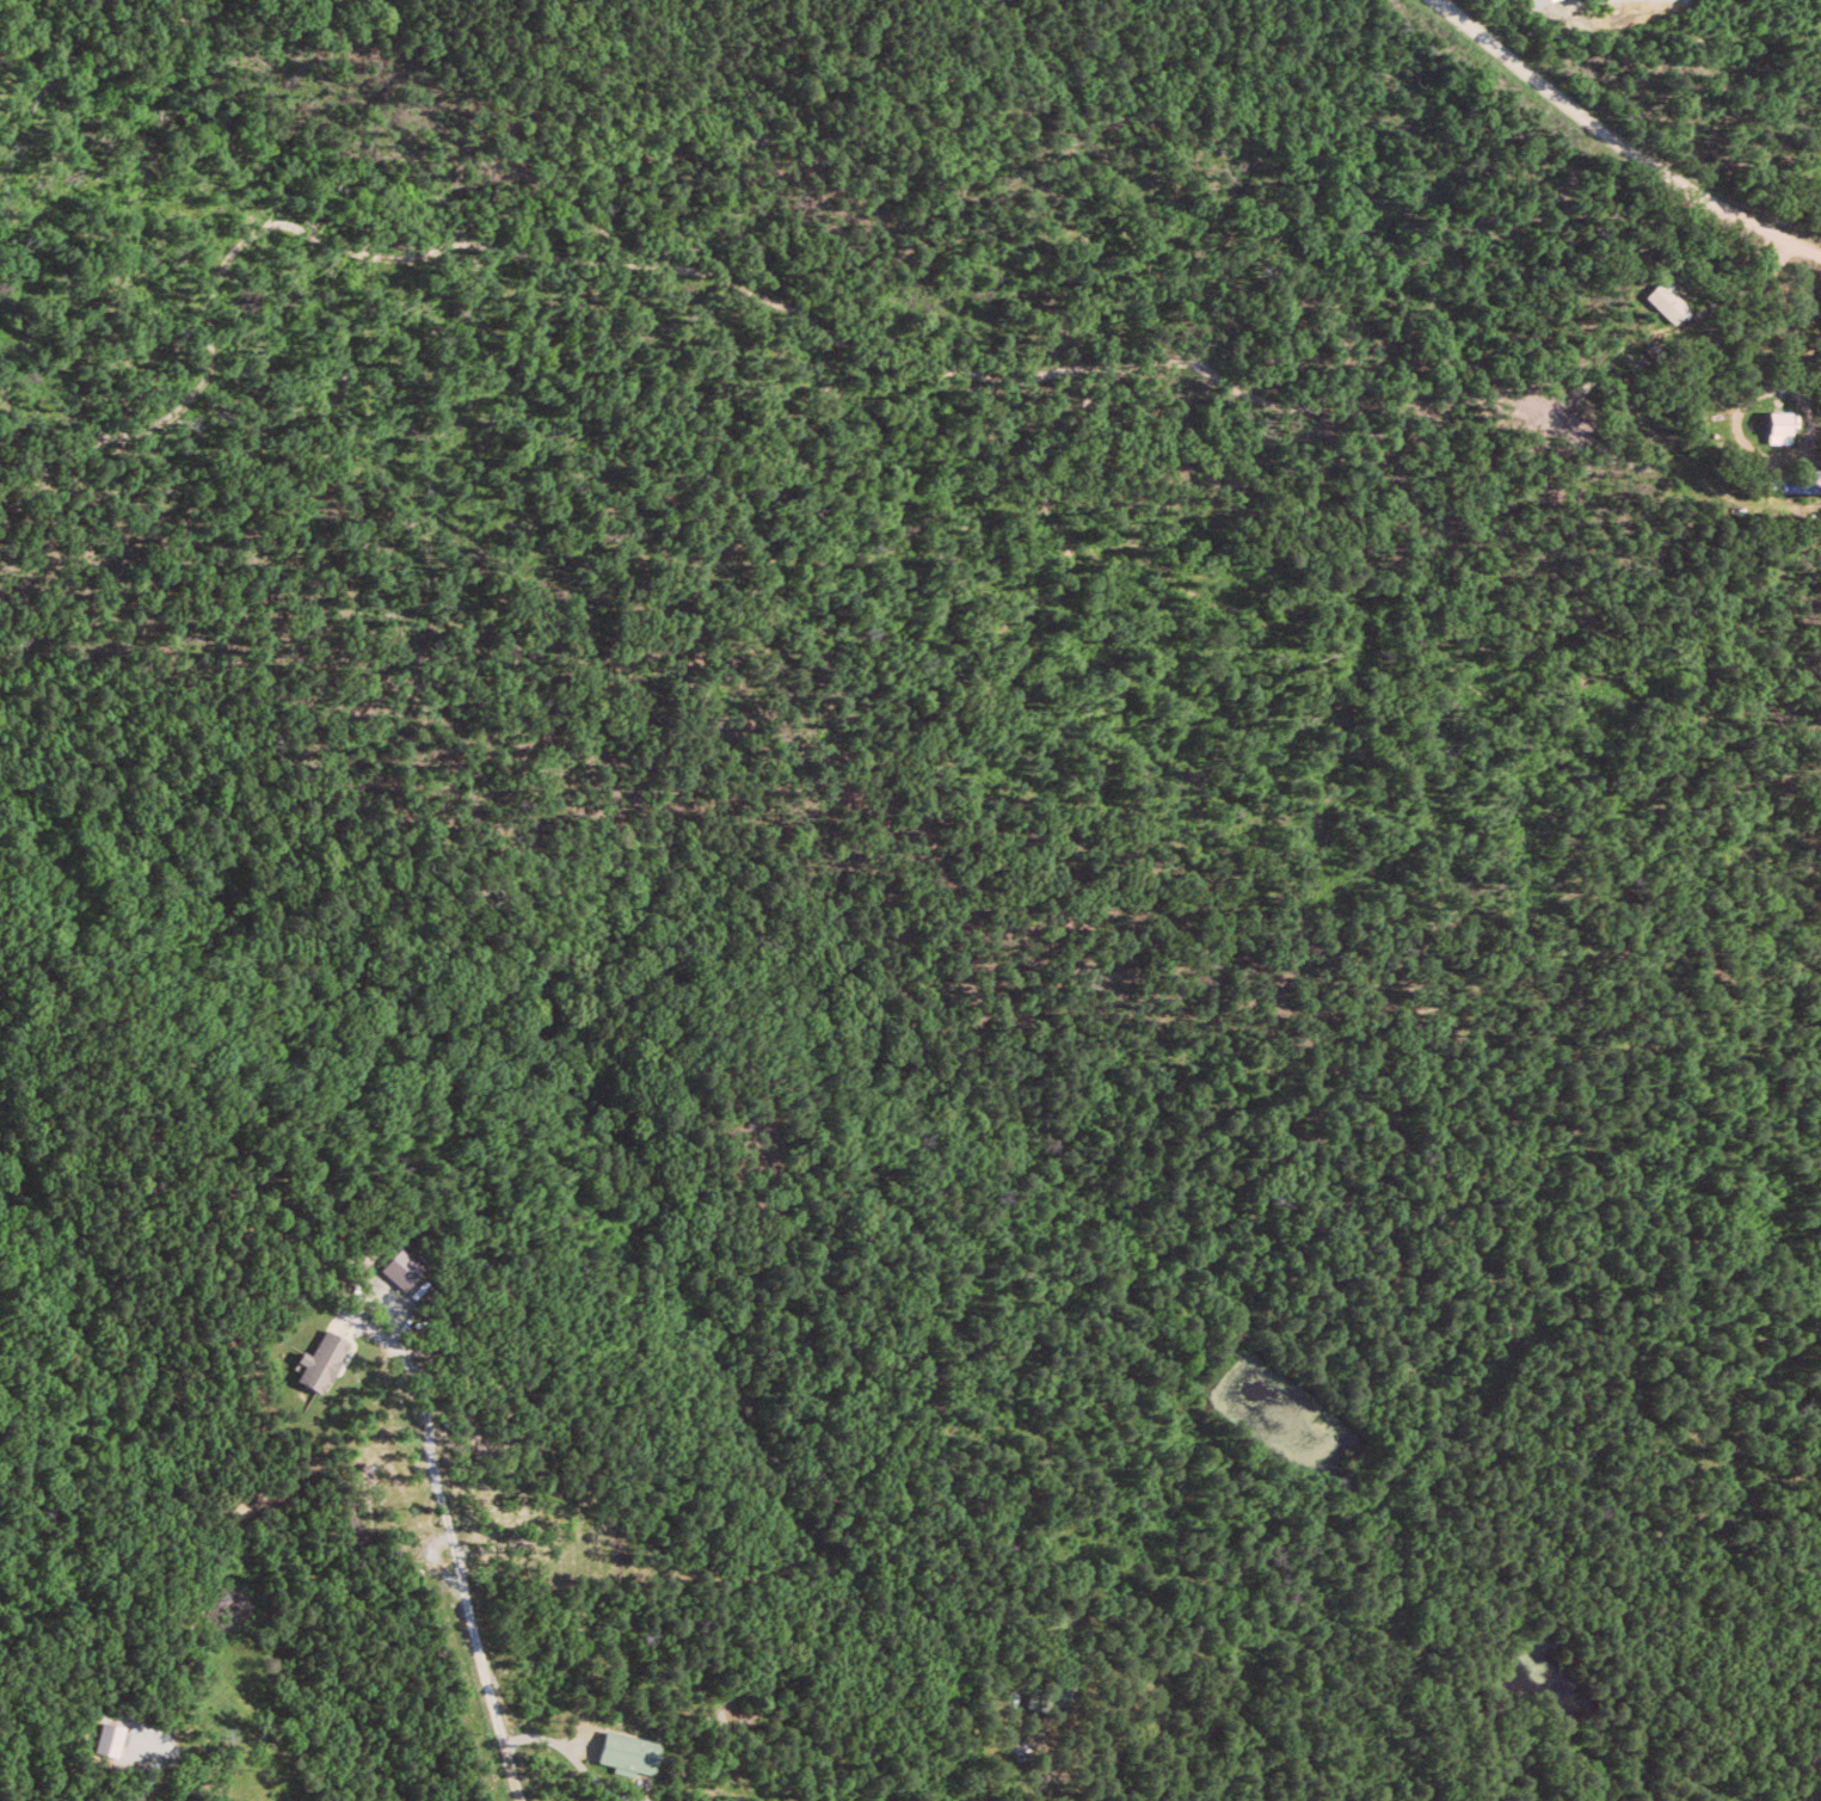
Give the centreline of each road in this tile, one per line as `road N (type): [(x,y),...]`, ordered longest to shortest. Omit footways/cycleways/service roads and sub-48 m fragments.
road 1 (residential): [(1820,252),(1665,177),(1430,0)]
road 2 (residential): [(1804,397),(1788,383),(1735,401),(1742,444),(1764,459),(1808,461),(1815,419),(1804,397)]
road 3 (residential): [(1792,239),(1788,383)]

